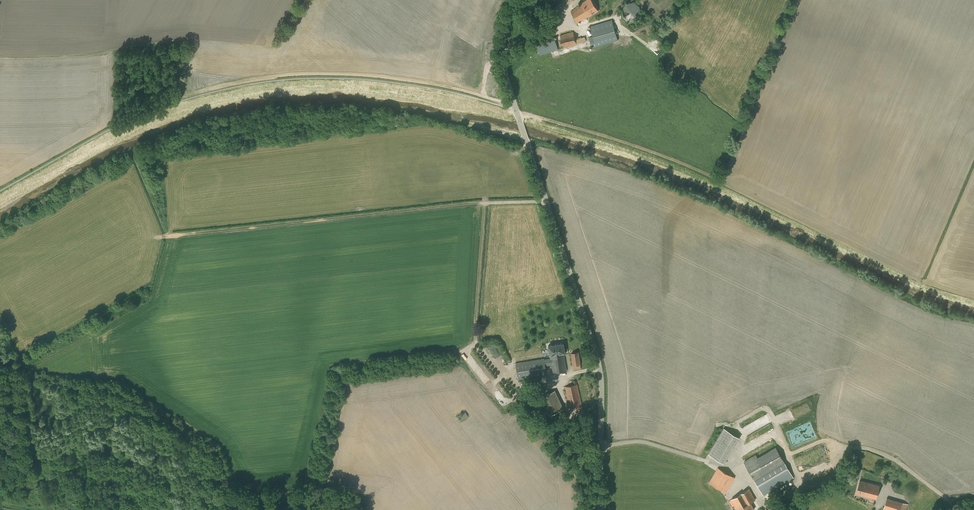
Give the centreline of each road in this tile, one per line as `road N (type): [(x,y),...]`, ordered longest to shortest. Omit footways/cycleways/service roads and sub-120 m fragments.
road 1 (unclassified): [(600,509),(600,370),(502,54),(517,0)]

